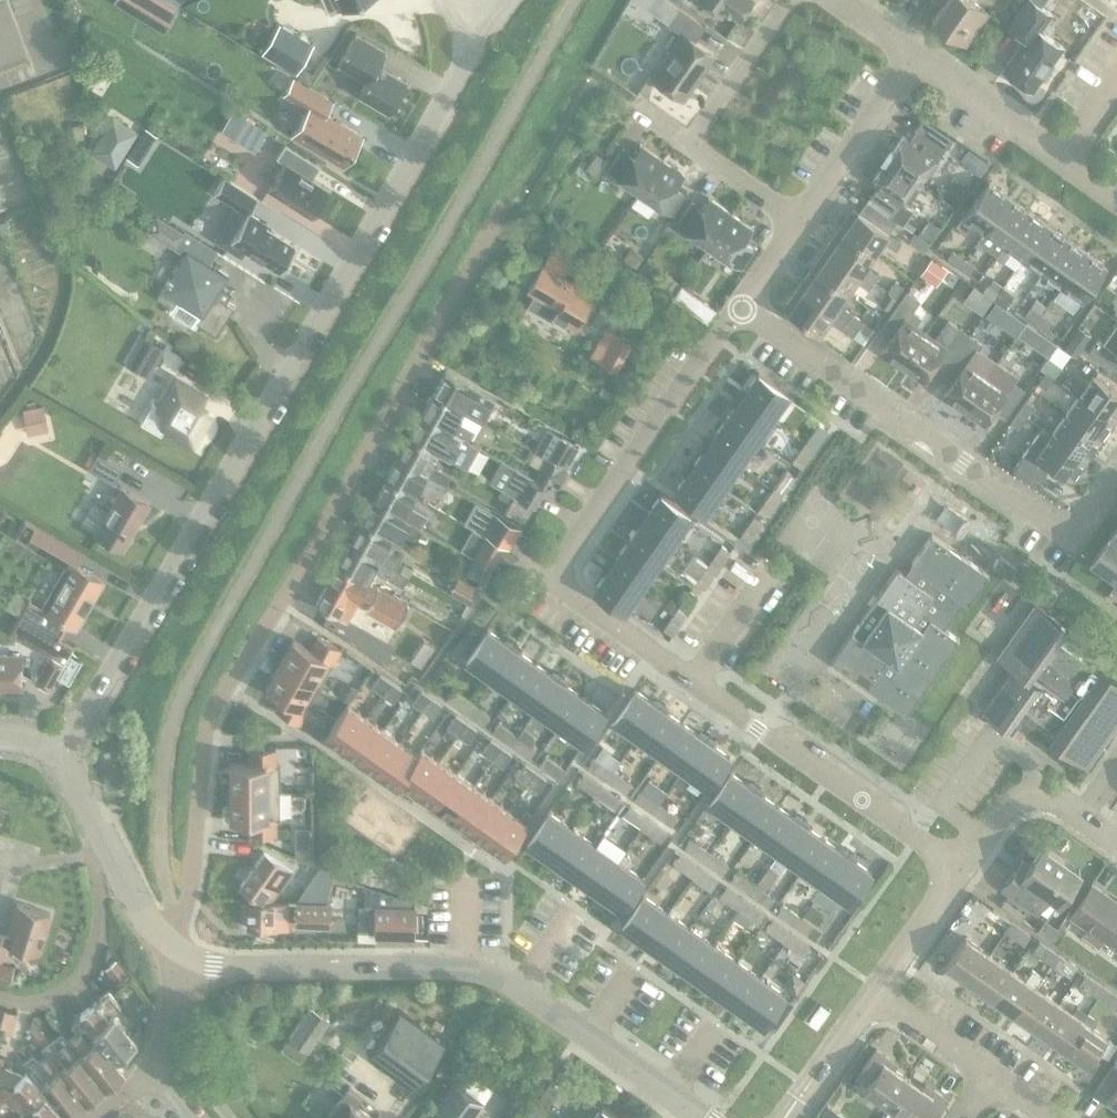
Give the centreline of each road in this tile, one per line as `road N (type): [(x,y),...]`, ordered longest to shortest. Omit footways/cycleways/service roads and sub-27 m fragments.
road 1 (unclassified): [(60,755),(463,67),(475,28)]
road 2 (residential): [(964,868),(558,581),(741,308)]
road 3 (tertiary): [(686,1106),(526,989),(487,973),(235,967),(190,959)]
road 4 (residential): [(741,308),(1074,535),(1116,475)]
road 5 (tertiary): [(190,959),(146,914),(60,755)]
road 6 (residential): [(804,221),(918,57)]
road 7 (residential): [(964,868),(1009,806),(1039,796),(1116,835)]
road 8 (residential): [(1065,163),(918,57)]
road 9 (residential): [(794,0),(692,145)]
road 10 (residential): [(876,994),(964,868)]
road 11 (residential): [(786,1117),(876,994)]
road 12 (residential): [(804,221),(692,145)]
road 13 (residential): [(876,994),(979,1065)]

